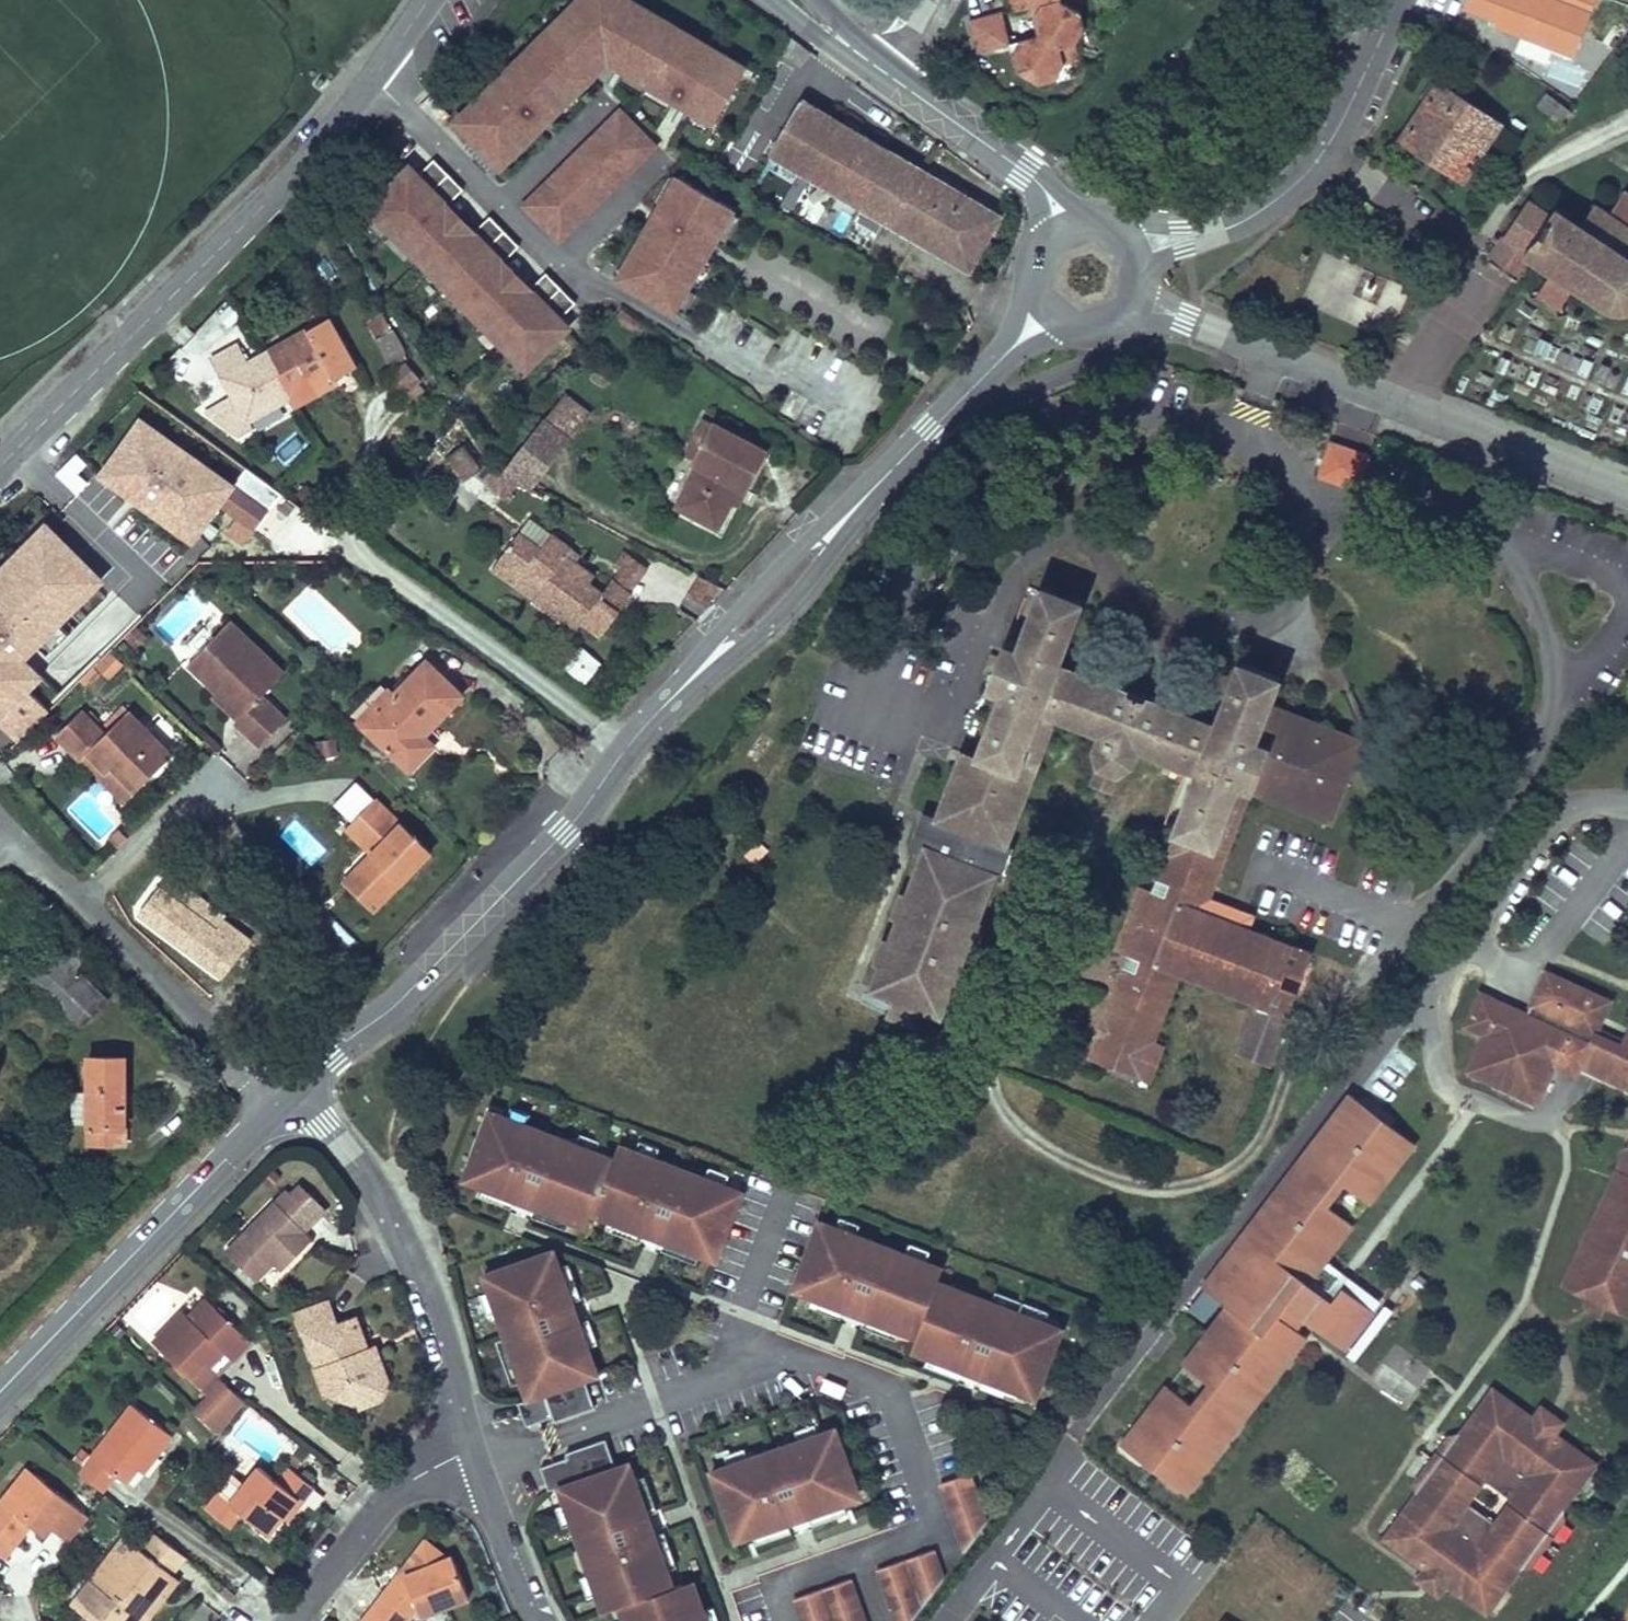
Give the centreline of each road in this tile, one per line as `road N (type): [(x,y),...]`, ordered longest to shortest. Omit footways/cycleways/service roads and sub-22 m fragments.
road 1 (tertiary): [(289,1093),(410,990),(576,818),(641,726),(999,363)]
road 2 (residential): [(0,464),(316,146),(430,0)]
road 3 (residential): [(1181,317),(1627,493)]
road 4 (tertiary): [(0,1393),(289,1093)]
road 5 (residential): [(289,1093),(323,1124),(390,1218),(435,1321),(471,1453)]
road 6 (residential): [(0,806),(289,1093)]
road 7 (residential): [(1229,228),(1266,207),(1322,154),(1399,0)]
road 8 (residential): [(290,1620),(372,1509),(471,1453)]
road 9 (residential): [(471,1453),(540,1620)]
road 10 (tertiary): [(885,77),(1032,181)]
road 11 (residential): [(1229,228),(1107,228)]
road 12 (tertiary): [(791,0),(885,77)]

